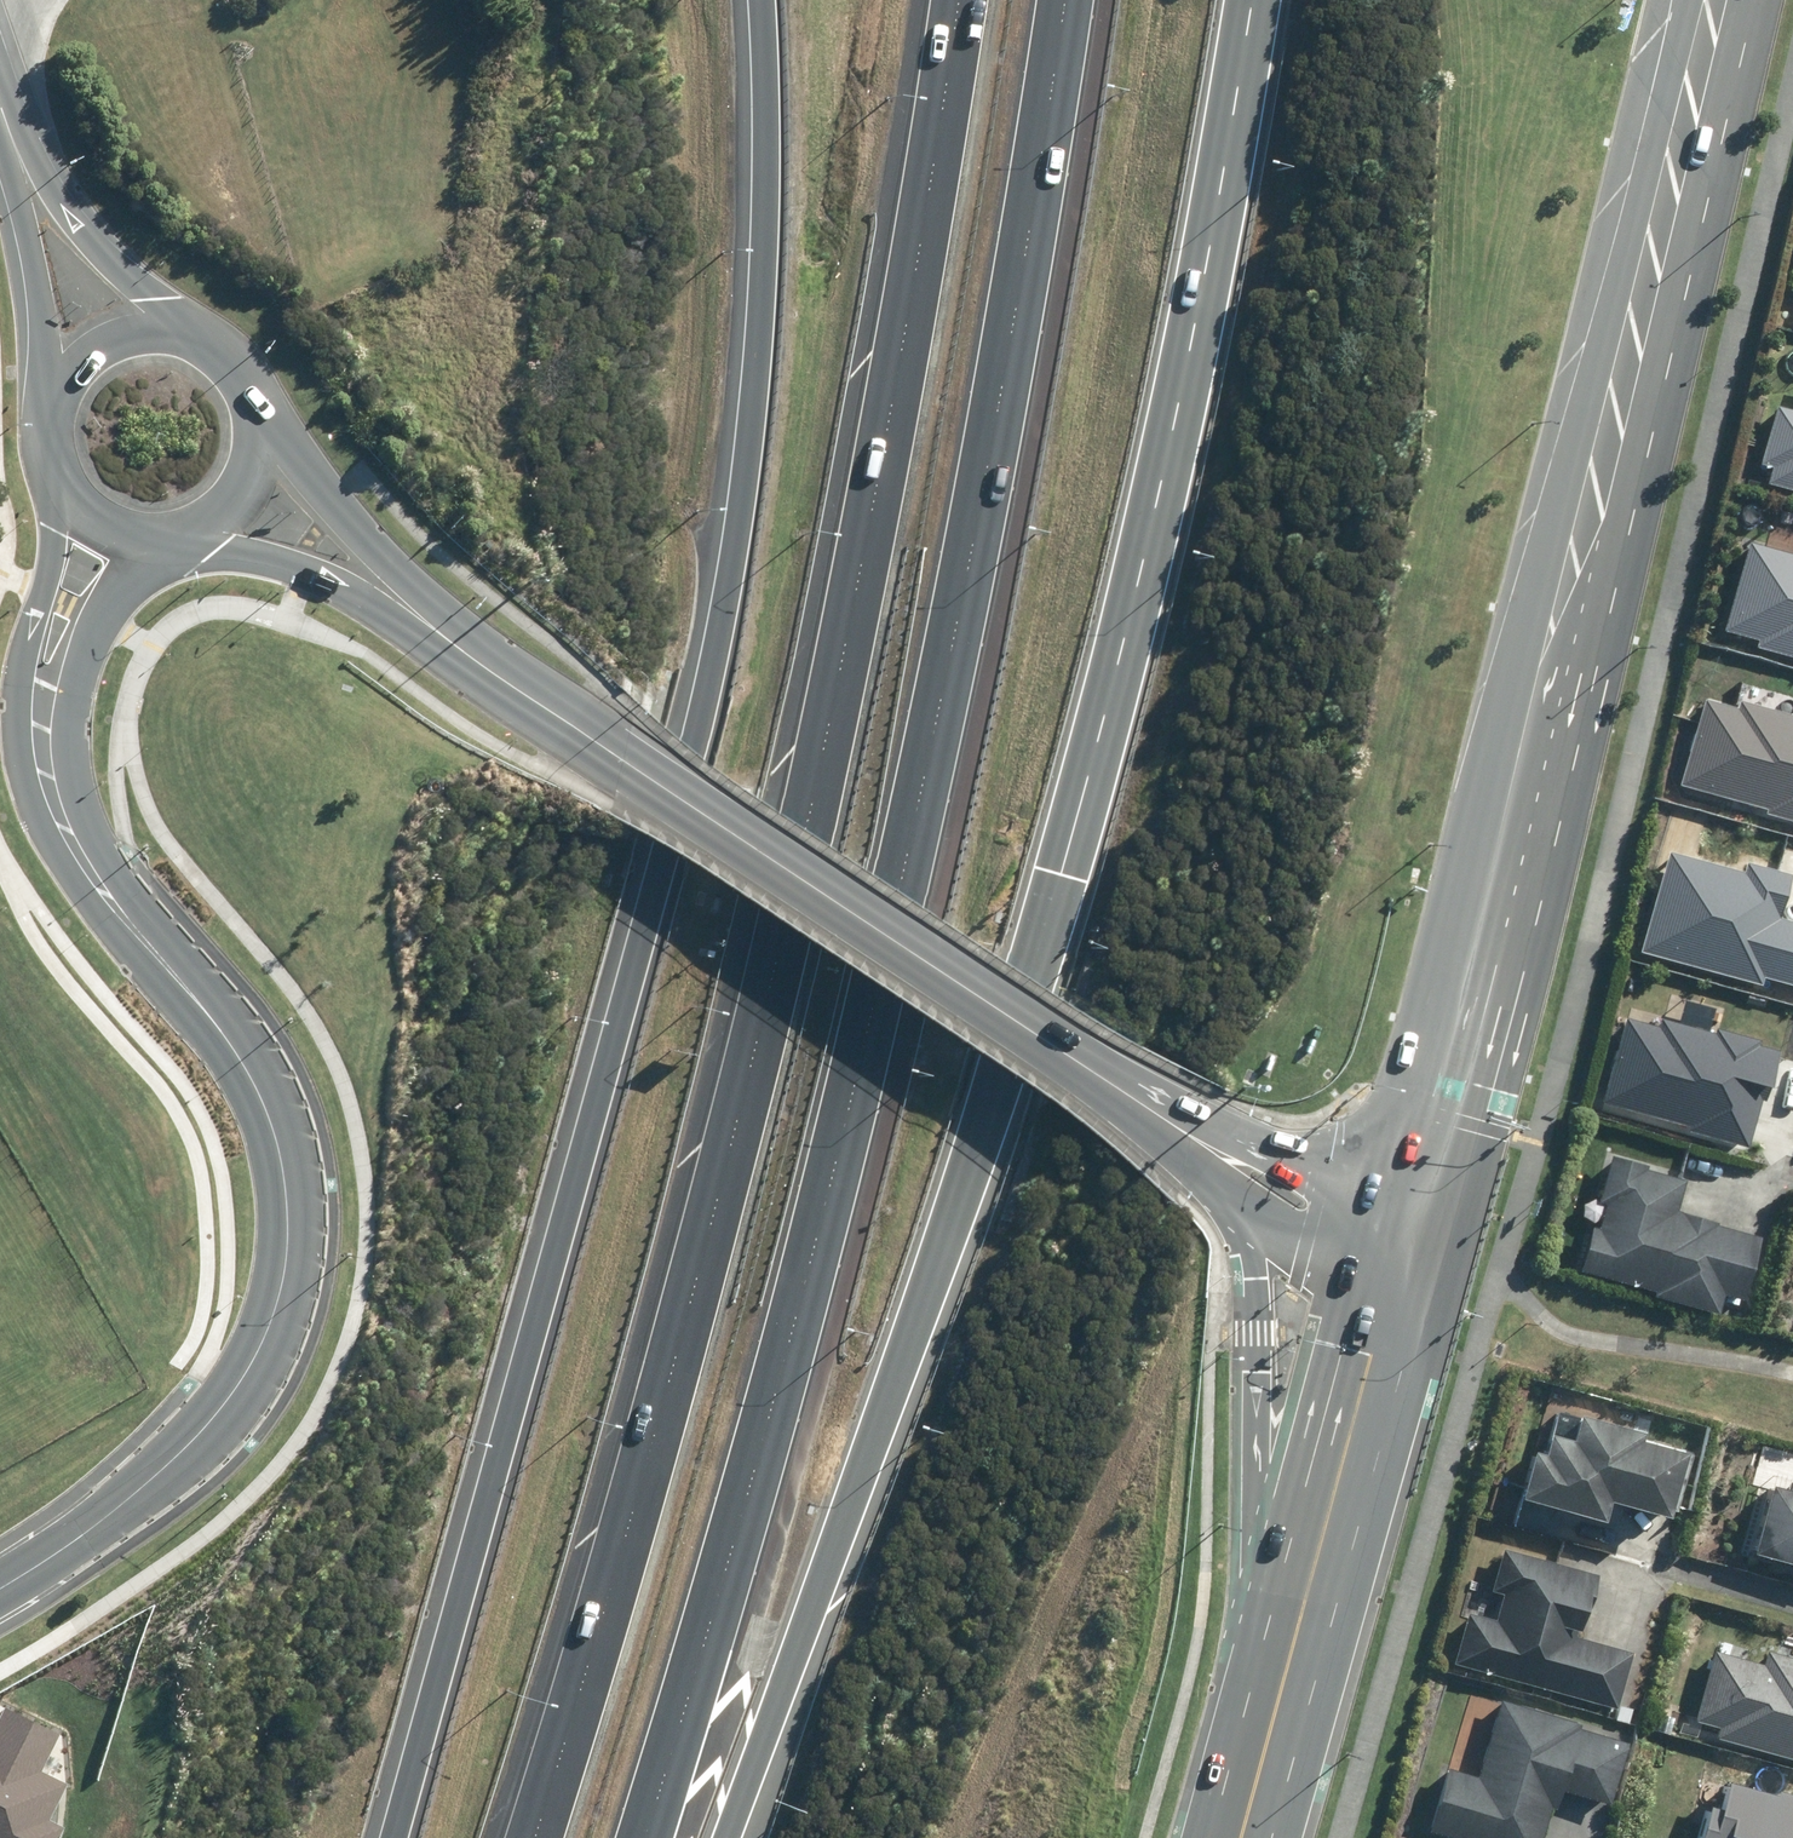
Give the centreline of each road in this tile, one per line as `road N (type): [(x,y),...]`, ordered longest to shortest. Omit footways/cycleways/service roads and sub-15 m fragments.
road 1 (motorway): [(1259,0),(1176,414),(1064,878),(927,1297),(729,1837)]
road 2 (motorway): [(531,1837),(707,1238),(814,809),(894,399),(959,0)]
road 3 (motorway): [(1066,0),(1010,335),(820,1227),(646,1837)]
road 4 (motorway): [(397,1837),(716,678),(760,317),(757,0)]
road 5 (secondary): [(1724,0),(1605,493),(1415,1199)]
road 6 (tertiary): [(0,1593),(131,1518),(256,1385),(291,1293),(303,1189),(281,1103),(240,1032),(78,841)]
road 7 (secondary): [(438,633),(617,764),(1072,1063)]
road 8 (secondary): [(1276,1692),(1245,1200)]
road 9 (secondary): [(1391,1284),(1276,1692)]
road 10 (tertiary): [(78,841),(9,719),(14,603),(48,459)]
road 11 (secondary): [(1072,1063),(1205,1124),(1415,1199)]
road 12 (tertiary): [(151,540),(100,586),(62,662),(58,748),(78,841)]
road 13 (secondary): [(249,398),(438,633)]
road 14 (secondary): [(0,85),(92,246),(166,331)]
road 15 (secondary): [(51,400),(32,253),(0,115)]
road 16 (secondary): [(438,633),(312,570),(196,530)]
road 17 (secondary): [(1245,1200),(1072,1063)]
road 18 (secondary): [(1391,1284),(1245,1200)]
road 19 (secondary): [(249,398),(253,456),(240,490),(196,530)]
road 20 (secondary): [(1276,1692),(1239,1837)]
road 21 (secondary): [(51,400),(92,347),(126,333),(166,331)]
road 22 (secondary): [(151,540),(115,534),(83,516),(48,459)]

